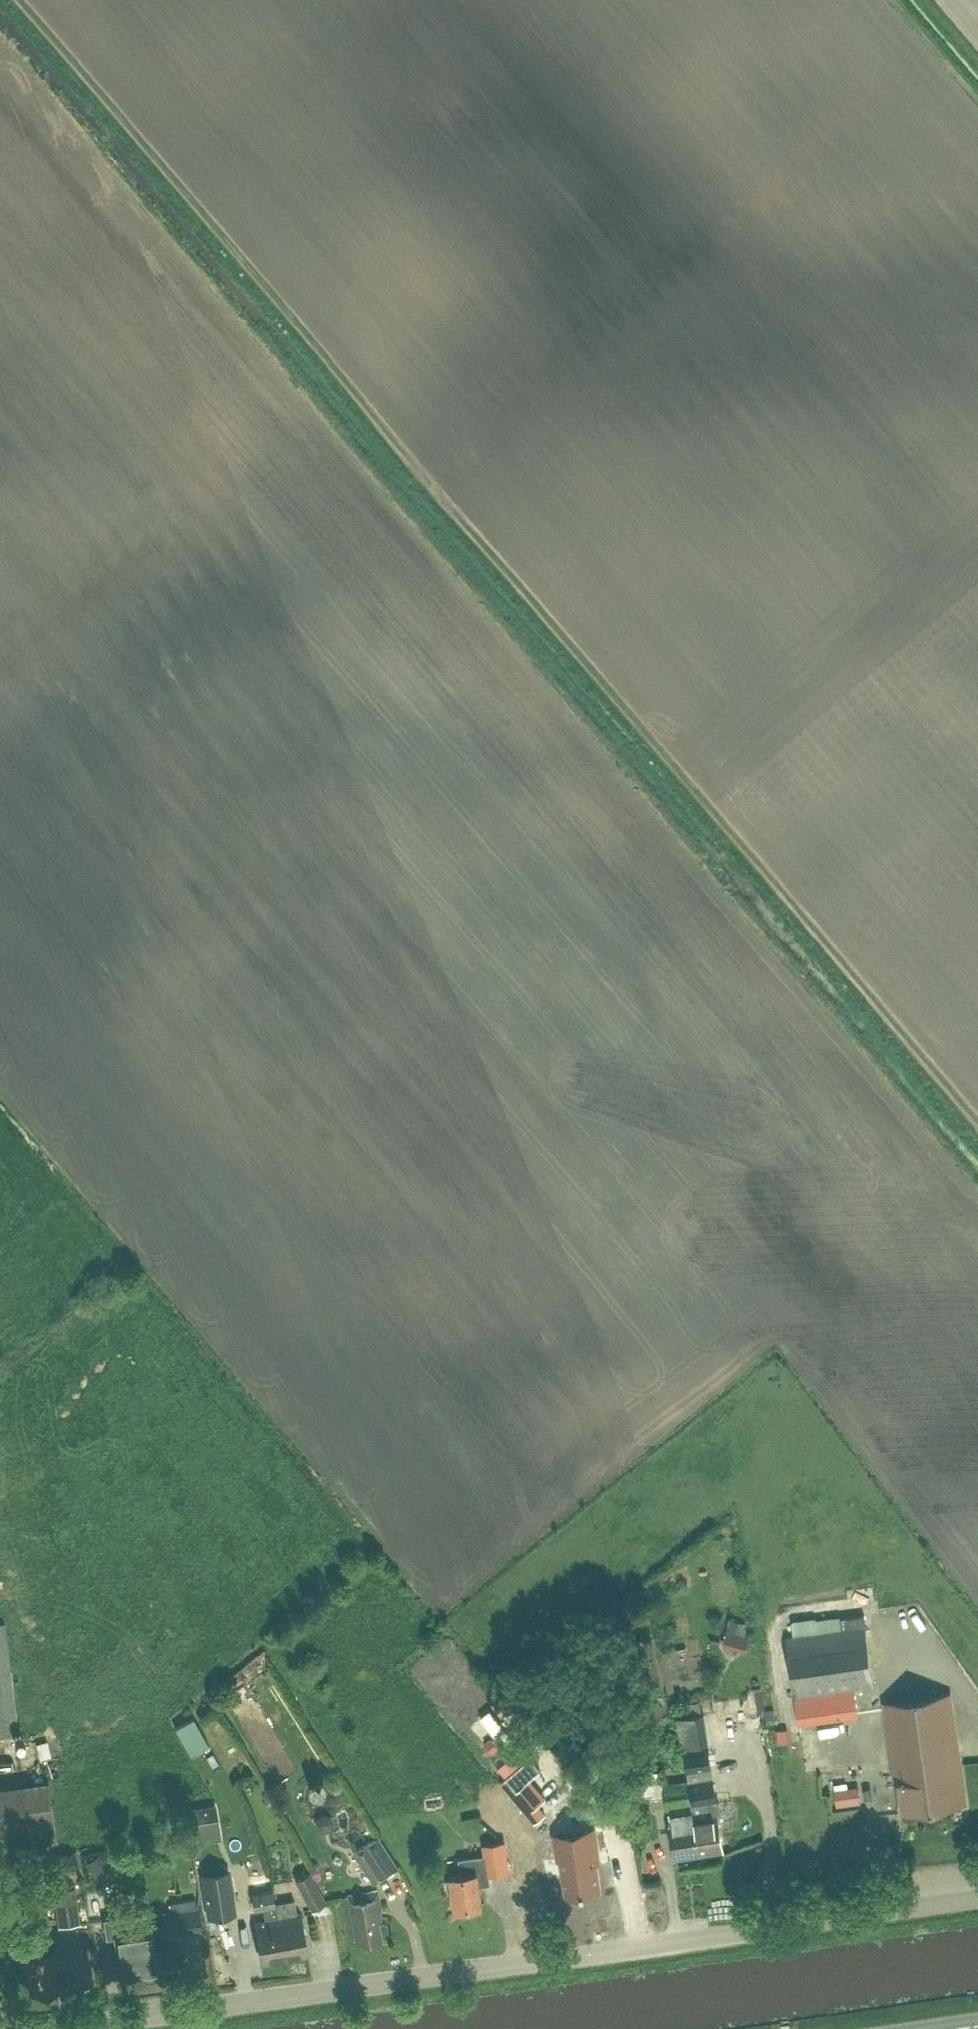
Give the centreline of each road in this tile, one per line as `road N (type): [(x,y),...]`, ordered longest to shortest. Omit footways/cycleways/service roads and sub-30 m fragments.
road 1 (unclassified): [(33,2028),(977,1897)]

